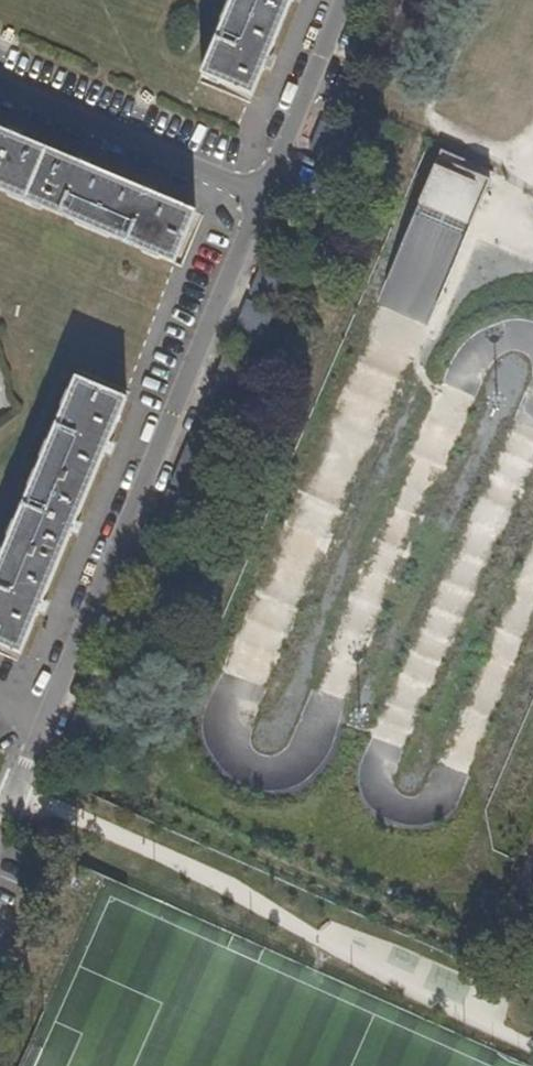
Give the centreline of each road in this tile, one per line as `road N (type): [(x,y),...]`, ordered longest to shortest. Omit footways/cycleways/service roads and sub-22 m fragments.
road 1 (residential): [(0,827),(262,193)]
road 2 (residential): [(262,193),(0,84)]
road 3 (residential): [(262,193),(343,0)]

